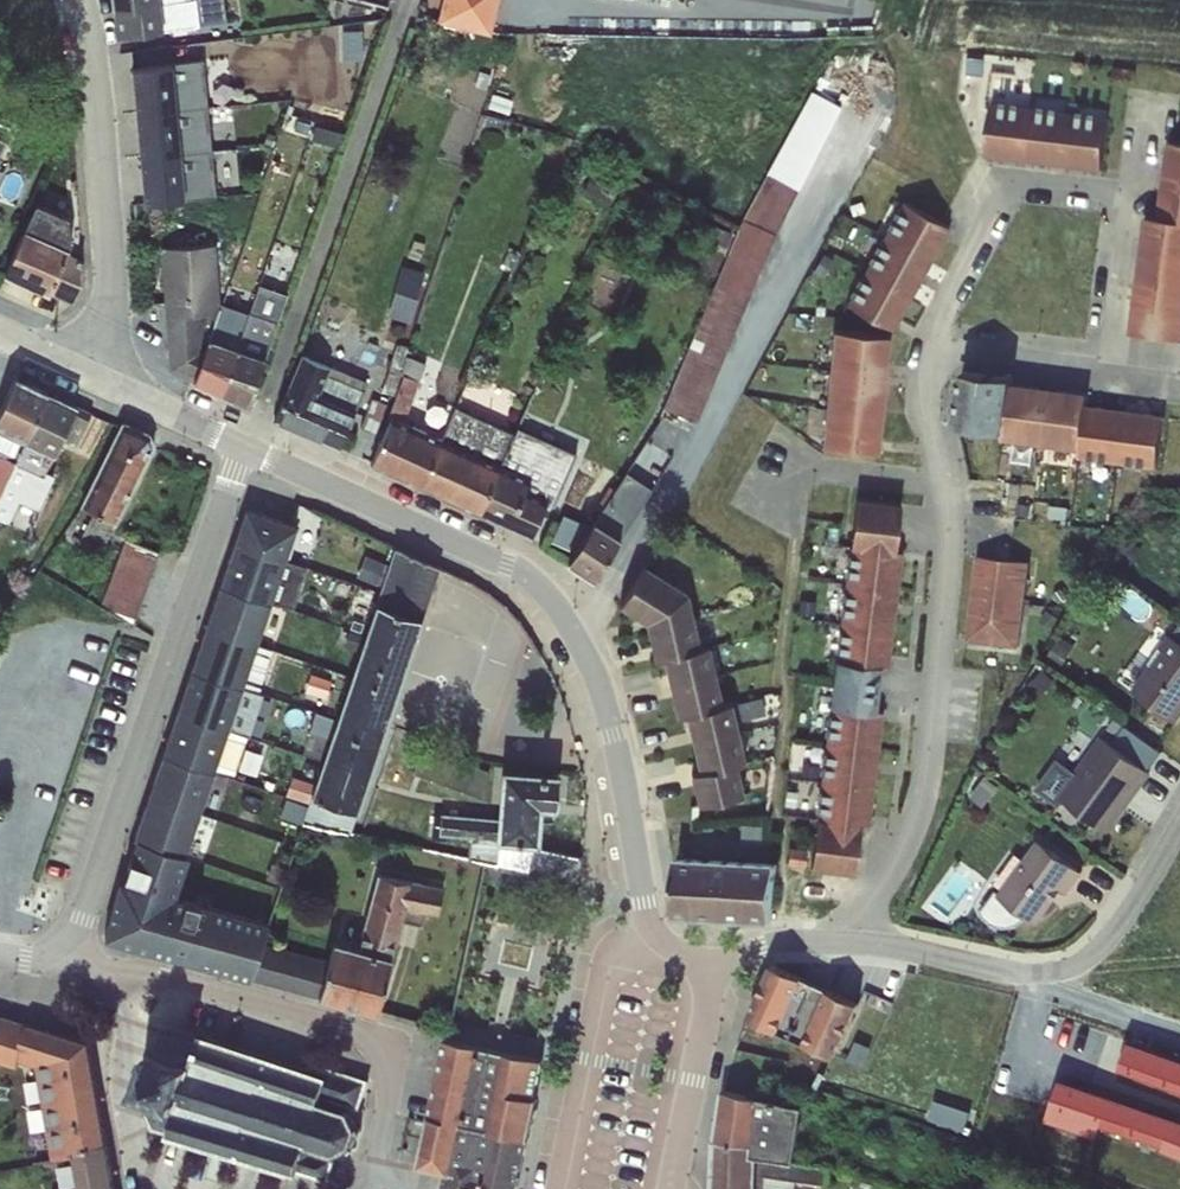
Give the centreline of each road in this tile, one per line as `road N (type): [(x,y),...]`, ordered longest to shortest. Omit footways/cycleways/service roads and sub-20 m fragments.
road 1 (residential): [(238,446),(440,527),(546,595),(592,682),(655,917)]
road 2 (residential): [(838,934),(892,861),(928,759),(956,506),(927,357)]
road 3 (residential): [(70,947),(238,446)]
road 4 (residential): [(97,955),(402,1035),(372,1184)]
road 5 (residential): [(838,934),(954,957),(1017,982),(1075,977),(1113,939),(1179,835)]
road 6 (residential): [(96,380),(109,317),(110,193),(103,80),(86,0)]
road 7 (residential): [(927,357),(924,342),(1012,187),(1135,207)]
road 8 (residential): [(655,917),(602,961),(551,1188)]
road 9 (residential): [(162,1188),(145,1177),(97,955)]
road 10 (residential): [(669,1188),(711,961)]
road 11 (residential): [(1107,374),(927,357)]
road 12 (residential): [(1107,374),(1135,207)]
road 13 (residential): [(96,380),(238,446)]
road 14 (residential): [(711,961),(838,934)]

